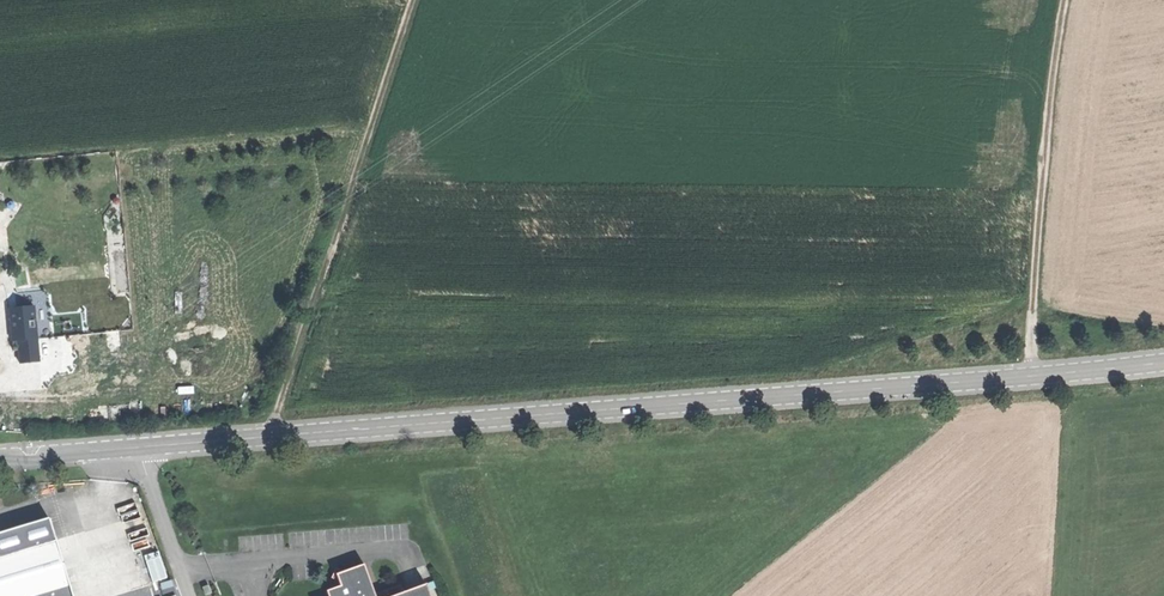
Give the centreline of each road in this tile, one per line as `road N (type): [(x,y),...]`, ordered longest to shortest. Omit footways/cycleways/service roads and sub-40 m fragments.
road 1 (tertiary): [(0,458),(1163,364)]
road 2 (track): [(413,0),(268,435)]
road 3 (track): [(1065,0),(1031,378)]

